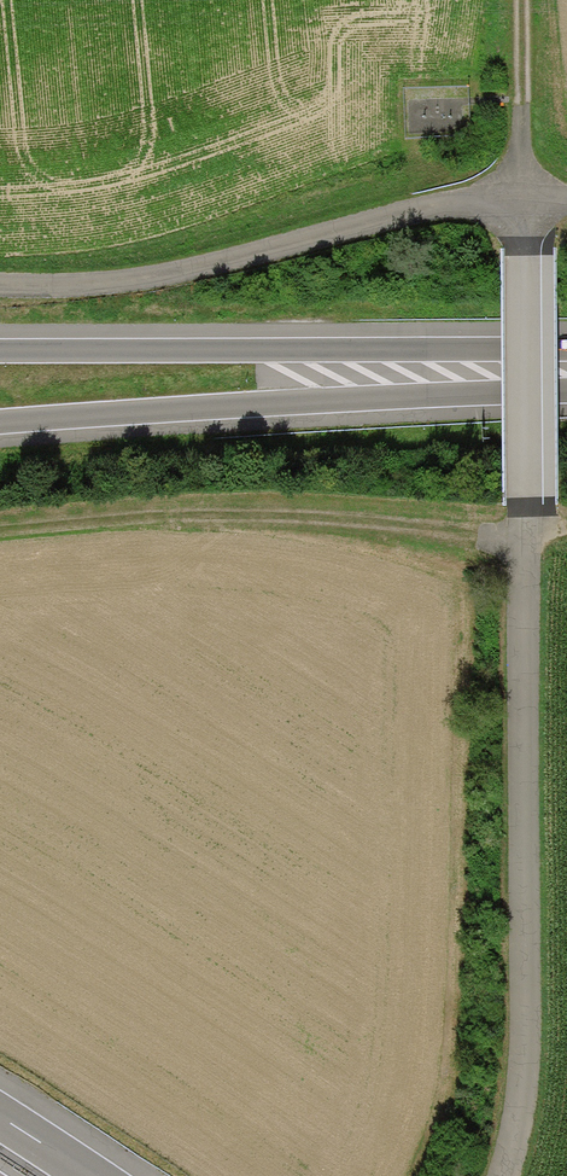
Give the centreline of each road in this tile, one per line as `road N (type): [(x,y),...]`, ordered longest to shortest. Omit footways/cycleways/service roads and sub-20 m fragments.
road 1 (track): [(522,191),(523,1080),(501,1175)]
road 2 (motorway): [(0,429),(566,394)]
road 3 (motorway): [(566,333),(0,339)]
road 4 (track): [(0,287),(127,283),(522,191)]
road 5 (track): [(520,0),(522,191)]

